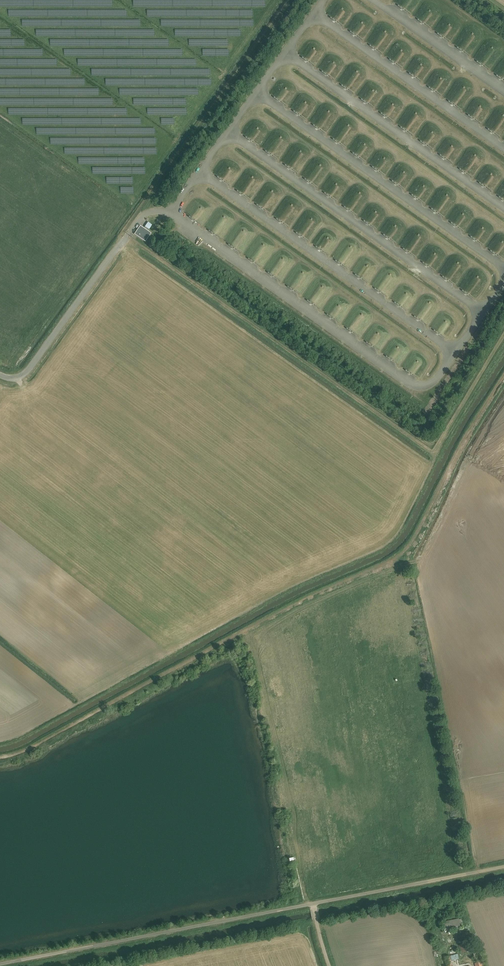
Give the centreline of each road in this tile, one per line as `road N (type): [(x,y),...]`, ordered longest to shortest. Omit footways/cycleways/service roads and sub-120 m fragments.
road 1 (unclassified): [(503,865),(0,963)]
road 2 (unclassified): [(129,234),(26,371),(0,374)]

